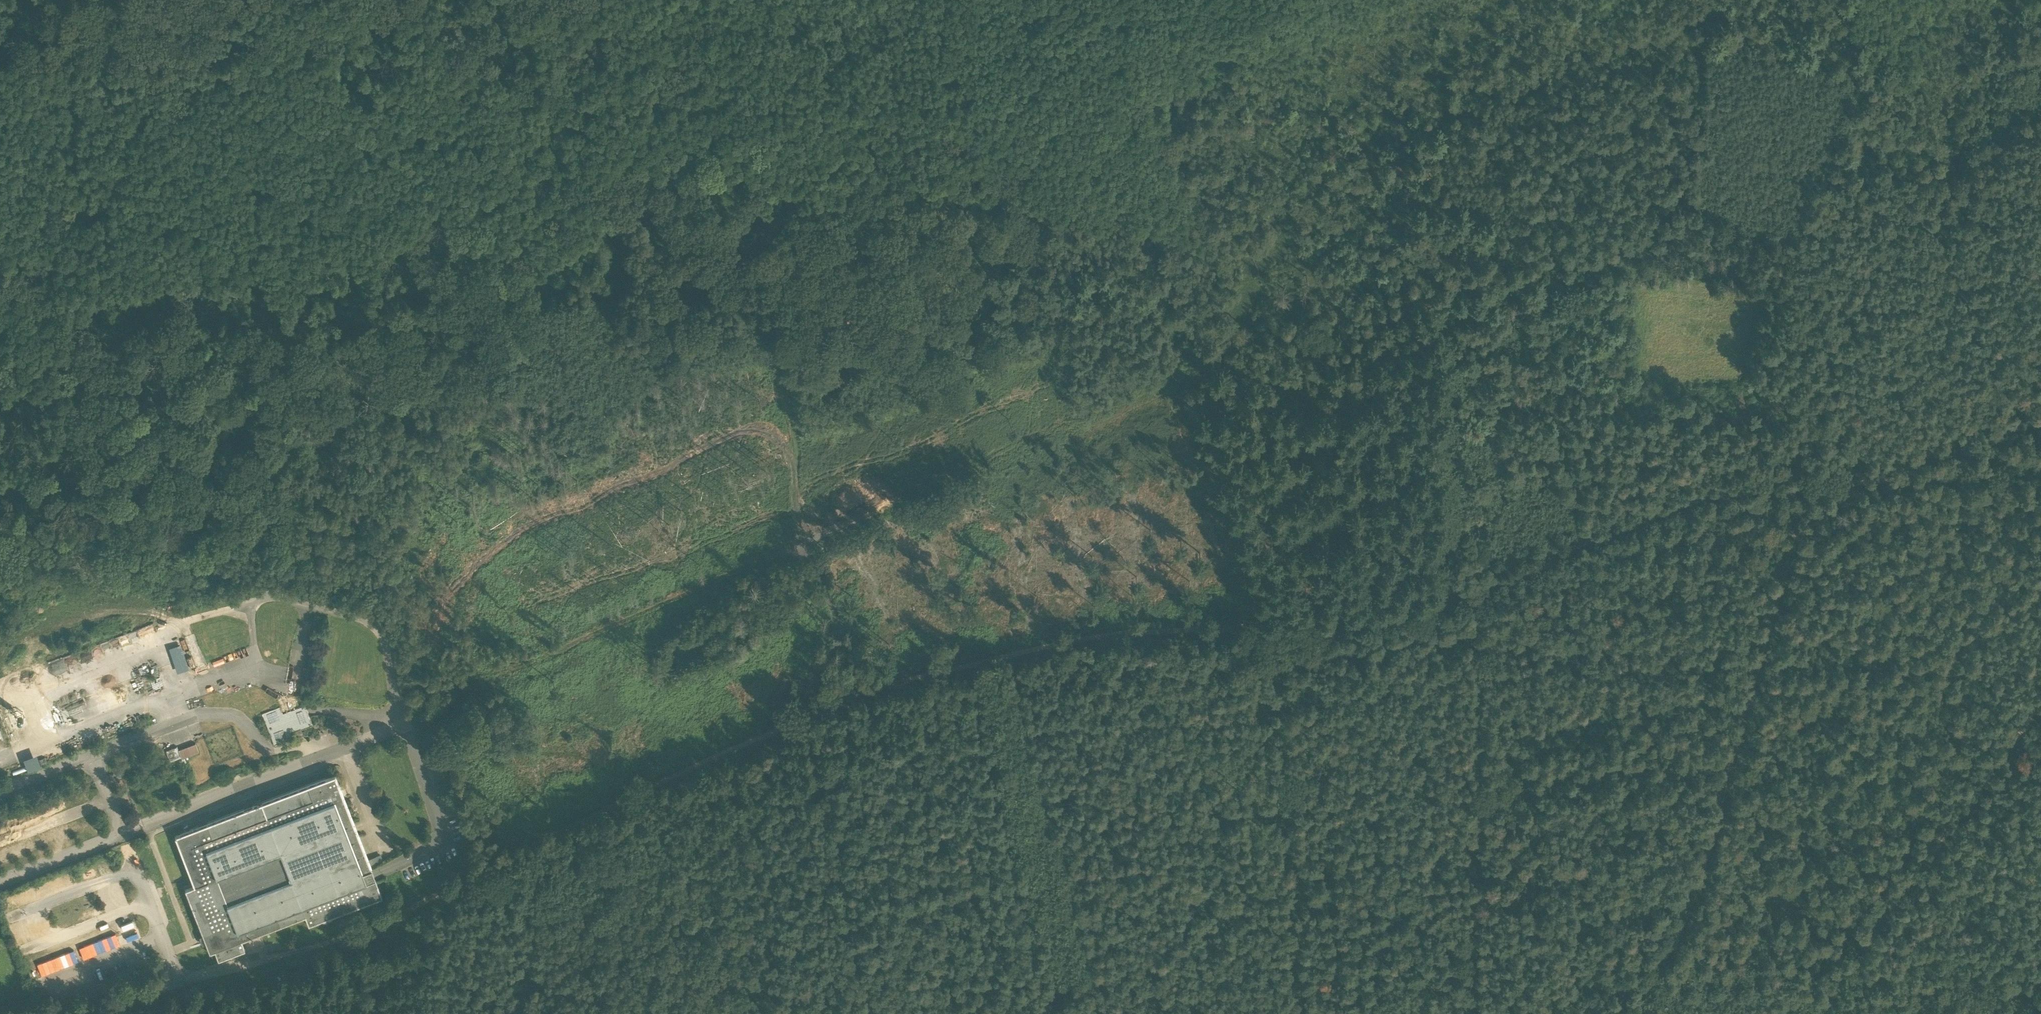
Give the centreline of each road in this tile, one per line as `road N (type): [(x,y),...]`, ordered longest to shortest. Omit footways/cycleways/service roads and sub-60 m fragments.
road 1 (track): [(180,985),(385,923),(589,819),(863,694),(1102,636),(1281,624),(1485,587),(1707,494),(2040,470)]
road 2 (track): [(798,368),(798,549),(441,705)]
road 3 (track): [(1643,1013),(1691,916),(1806,487)]
road 4 (track): [(1485,587),(1475,1013)]
road 5 (track): [(1581,548),(1582,485),(1558,306),(1645,300)]
road 6 (track): [(1281,624),(1294,850)]
road 7 (track): [(798,549),(863,694)]

